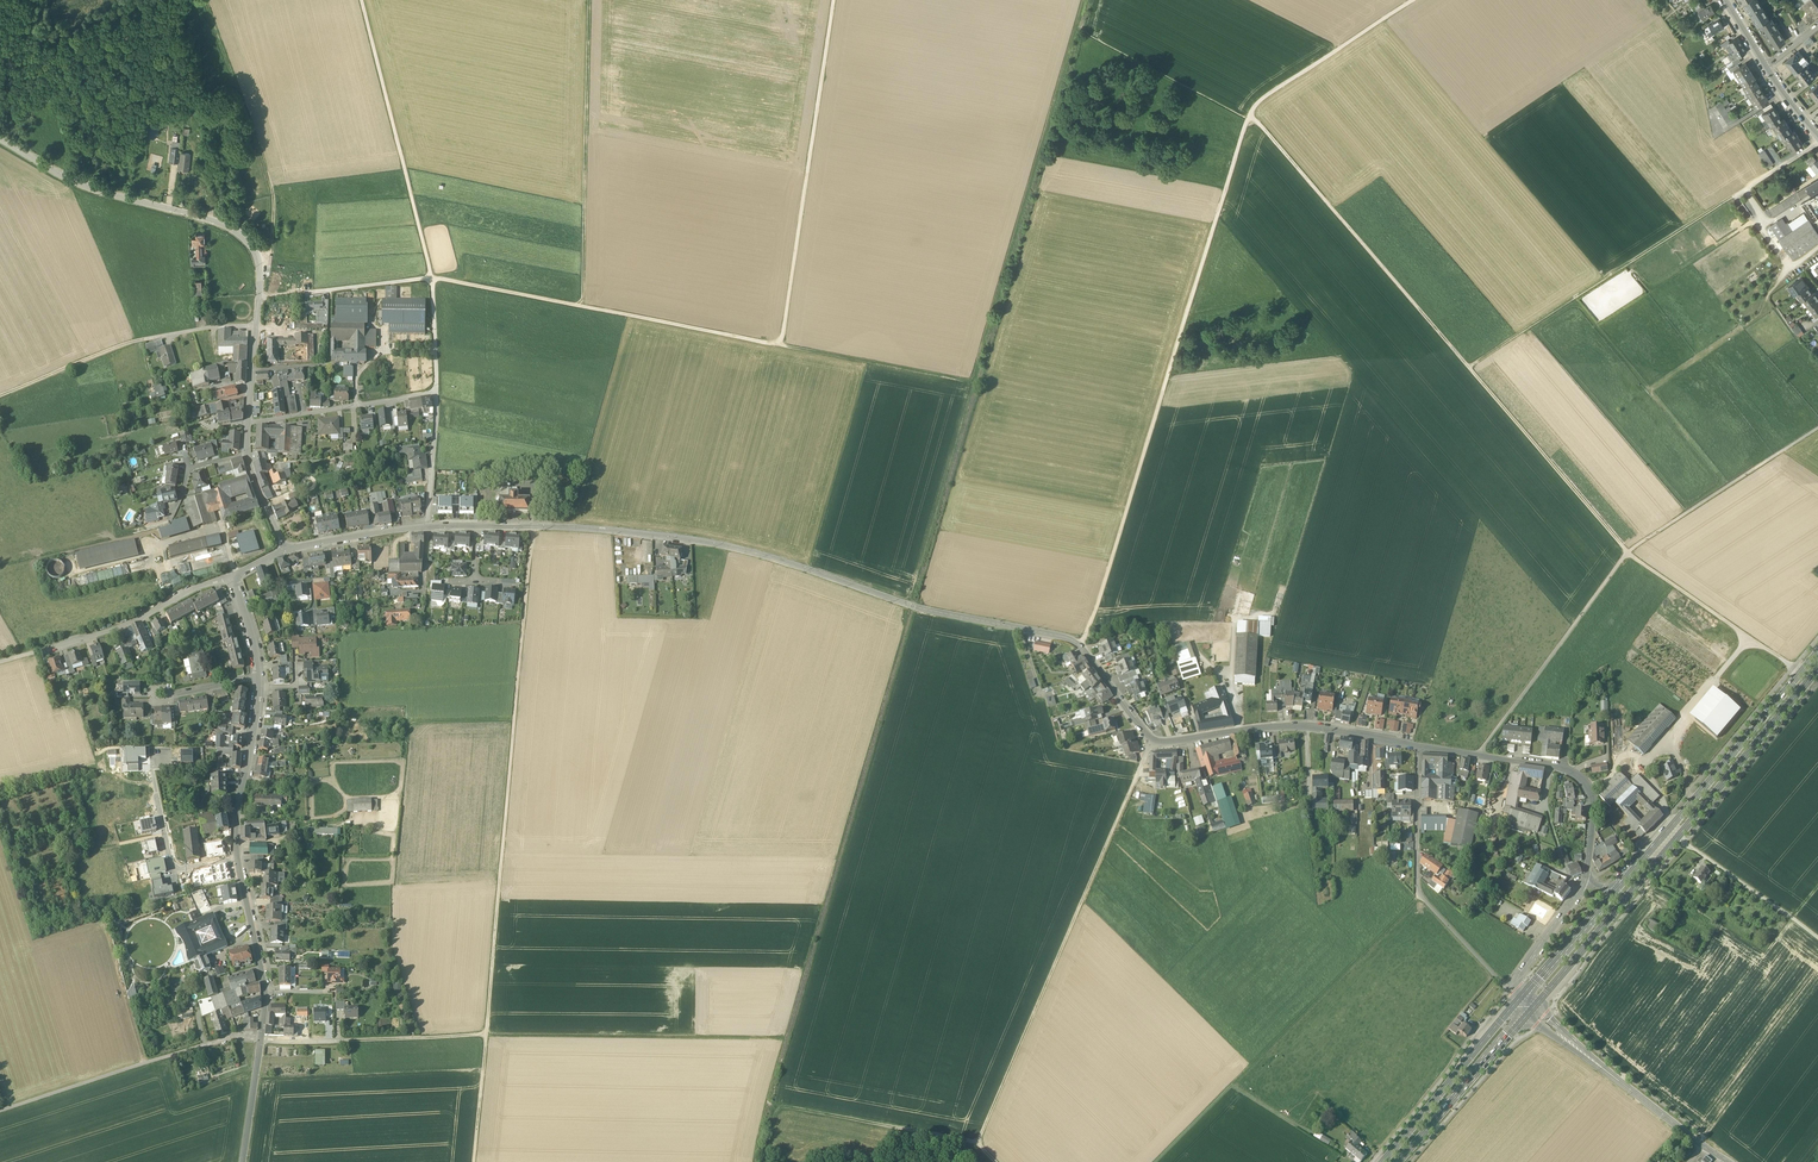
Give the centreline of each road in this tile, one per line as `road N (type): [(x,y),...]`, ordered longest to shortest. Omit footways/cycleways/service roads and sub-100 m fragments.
road 1 (tertiary): [(479,526),(710,543),(914,607),(1067,638),(1154,741),(1307,727),(1418,746)]
road 2 (track): [(1085,0),(973,381),(773,344)]
road 3 (track): [(1250,113),(1627,552)]
road 4 (track): [(1080,645),(1250,113)]
road 5 (track): [(773,344),(431,277),(260,298)]
road 6 (track): [(532,526),(486,1035)]
road 7 (primary): [(1534,1007),(1817,670)]
road 8 (track): [(978,1143),(1154,741)]
road 9 (track): [(1470,366),(1577,299),(1599,326),(1648,293),(1627,267),(1733,198)]
road 10 (track): [(1422,898),(1163,1161)]
road 11 (tertiary): [(256,325),(259,261),(237,232),(84,186),(0,138)]
road 12 (track): [(773,344),(783,339),(834,0)]
road 13 (primary): [(1817,652),(1618,887)]
road 14 (track): [(577,306),(588,0)]
road 15 (track): [(486,1035),(784,1039)]
road 16 (track): [(431,277),(360,0)]
road 17 (track): [(260,270),(273,242),(273,192),(205,0)]
road 18 (tertiary): [(1418,746),(1579,777),(1593,797),(1585,882)]
road 19 (residential): [(261,1040),(229,1037),(0,1112)]
road 20 (track): [(766,1161),(774,1106),(978,1143)]
road 21 (track): [(1482,756),(1627,552)]
road 22 (track): [(1627,552),(1817,428)]
road 23 (primary): [(1522,996),(1384,1161)]
road 24 (track): [(1627,552),(1800,673)]
road 25 (residential): [(39,650),(131,624),(232,575)]
road 26 (track): [(1250,113),(1412,0)]
road 27 (track): [(27,0),(84,186)]
road 28 (primary): [(1402,1161),(1526,1016)]
road 29 (residential): [(248,422),(436,394)]
road 30 (tertiary): [(238,860),(259,676)]
road 31 (tertiary): [(261,1040),(265,987),(238,860)]
road 32 (residential): [(238,860),(173,871),(153,772),(158,759)]
road 33 (track): [(1817,938),(1684,842)]
road 34 (track): [(145,339),(0,396)]
road 35 (residential): [(1418,746),(1422,898)]
road 36 (track): [(486,1035),(339,1041)]
road 37 (tertiary): [(284,549),(428,526)]
road 38 (primary): [(1618,887),(1522,996)]
road 39 (track): [(514,719),(413,724),(405,758)]
road 40 (tertiary): [(1730,1161),(1621,1082)]
road 41 (residential): [(436,394),(428,526)]
road 42 (unclassified): [(1422,898),(1503,985),(1516,987)]
road 43 (track): [(486,1035),(474,1161)]
road 44 (tertiary): [(1585,882),(1516,987)]
road 45 (tertiary): [(243,1161),(261,1040)]

